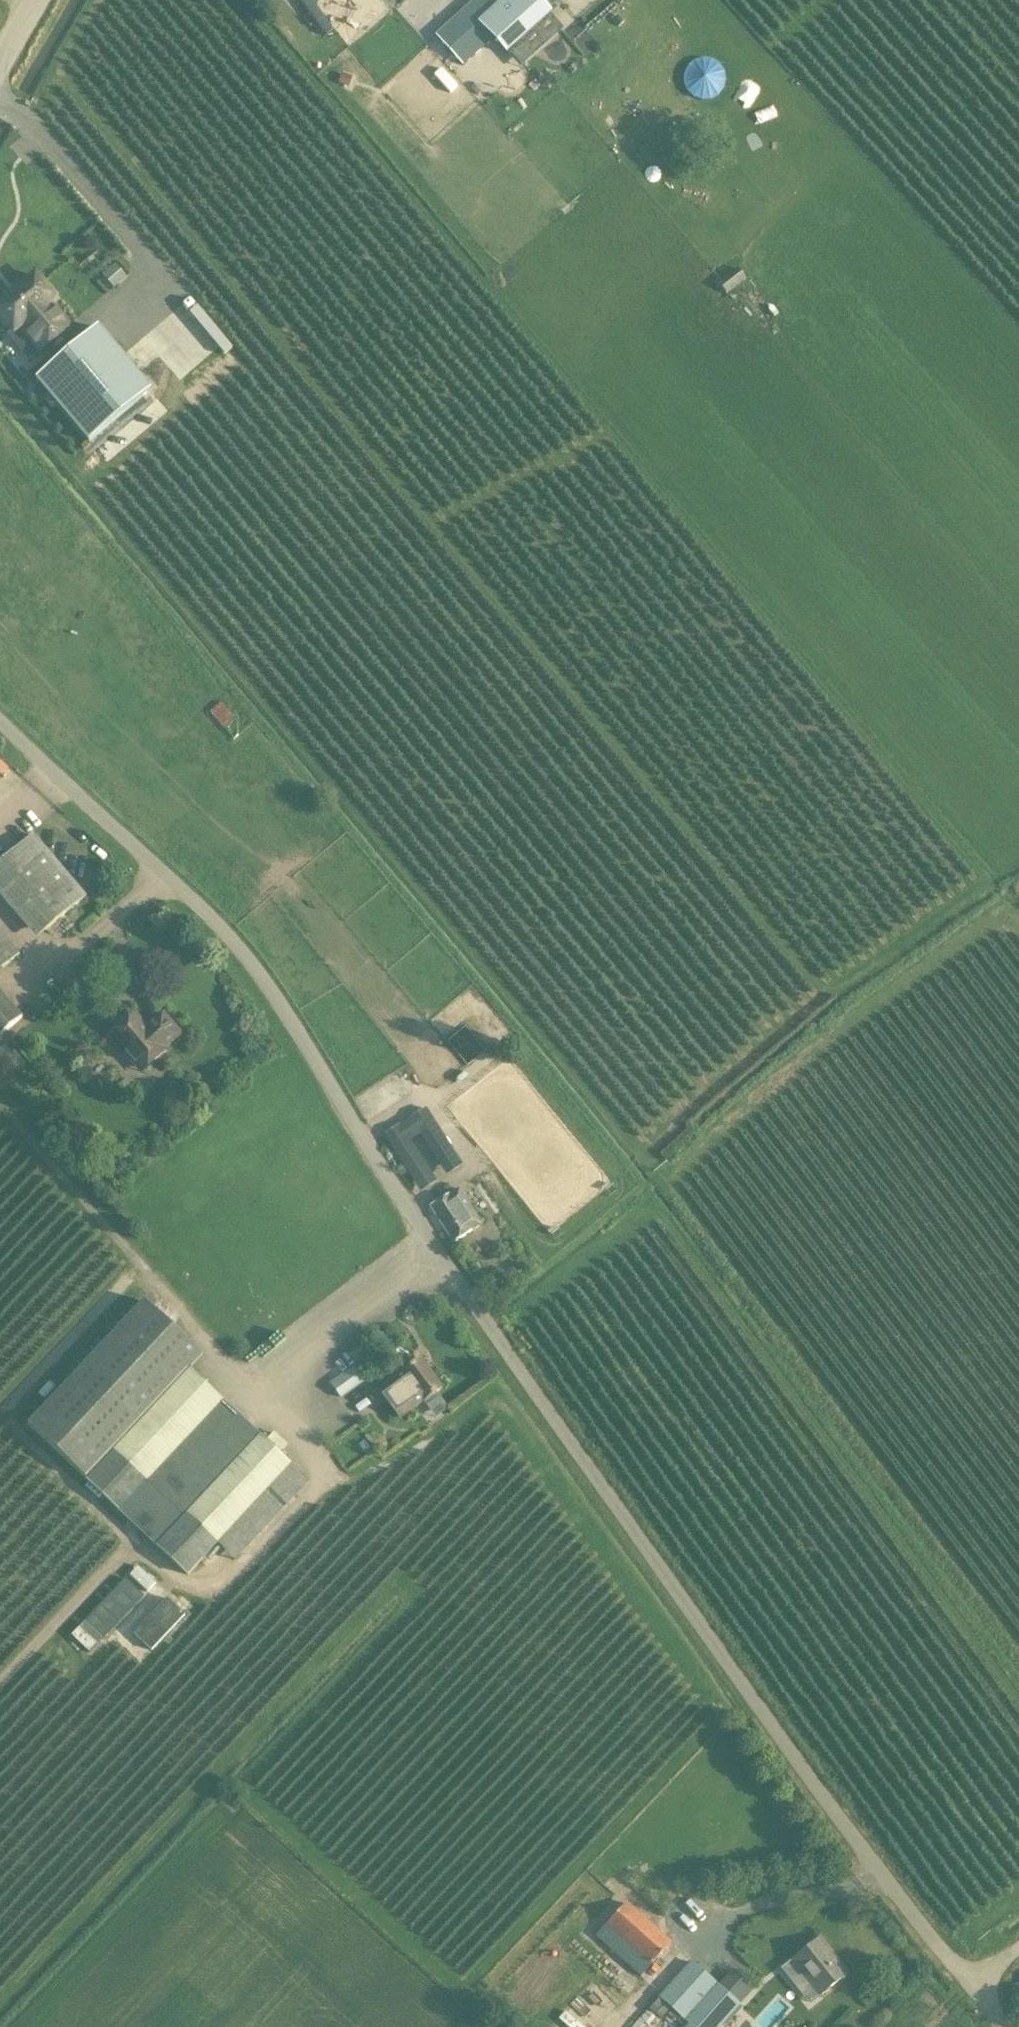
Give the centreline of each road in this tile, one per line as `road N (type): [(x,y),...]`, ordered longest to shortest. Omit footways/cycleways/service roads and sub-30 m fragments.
road 1 (unclassified): [(976,1980),(737,1669),(481,1308),(248,955),(0,727)]
road 2 (track): [(0,1689),(132,1552),(208,1594),(264,1555),(332,1473)]

